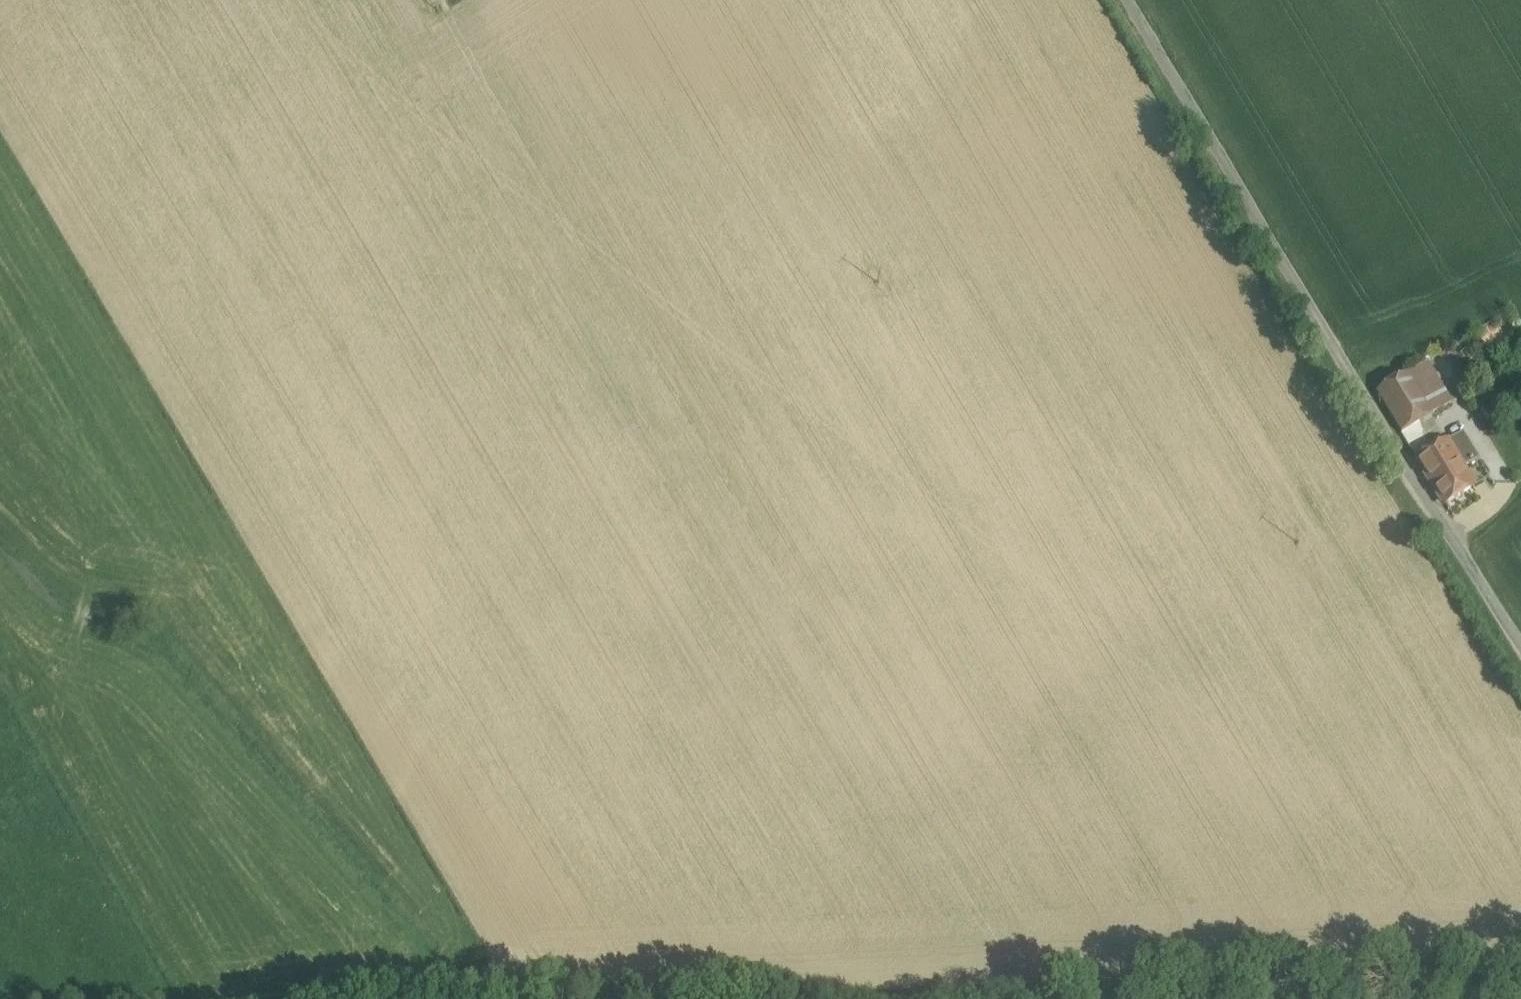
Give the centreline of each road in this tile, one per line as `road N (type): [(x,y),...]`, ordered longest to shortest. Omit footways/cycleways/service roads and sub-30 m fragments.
road 1 (track): [(1129,0),(1433,512),(1520,639)]

